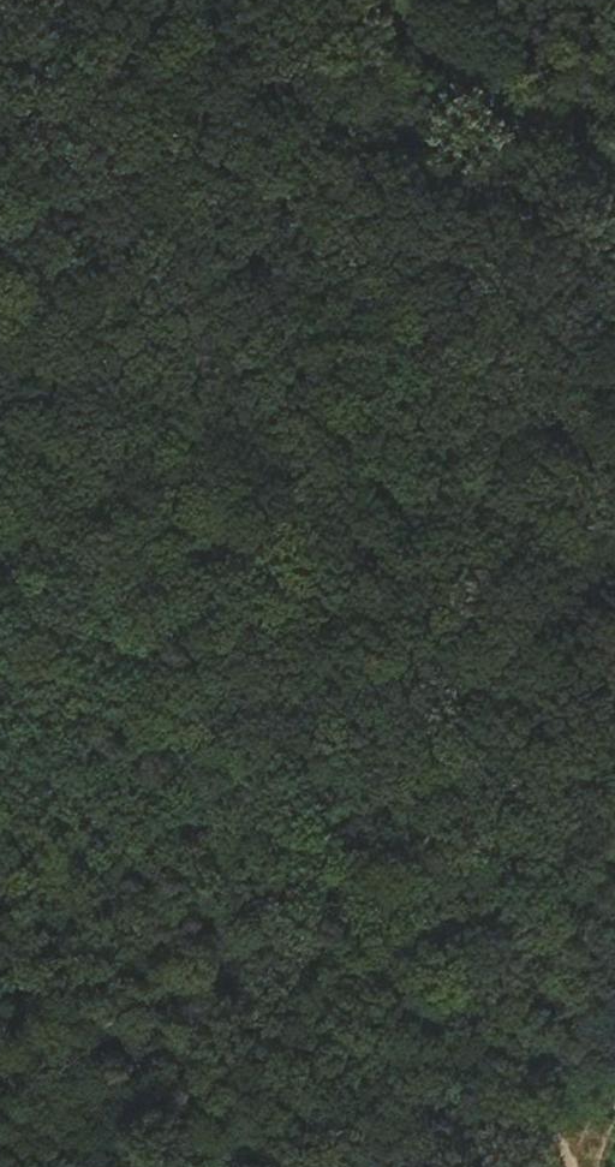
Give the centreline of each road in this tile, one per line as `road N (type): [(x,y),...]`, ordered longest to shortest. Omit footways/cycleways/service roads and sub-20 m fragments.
road 1 (unclassified): [(368,0),(614,190)]

